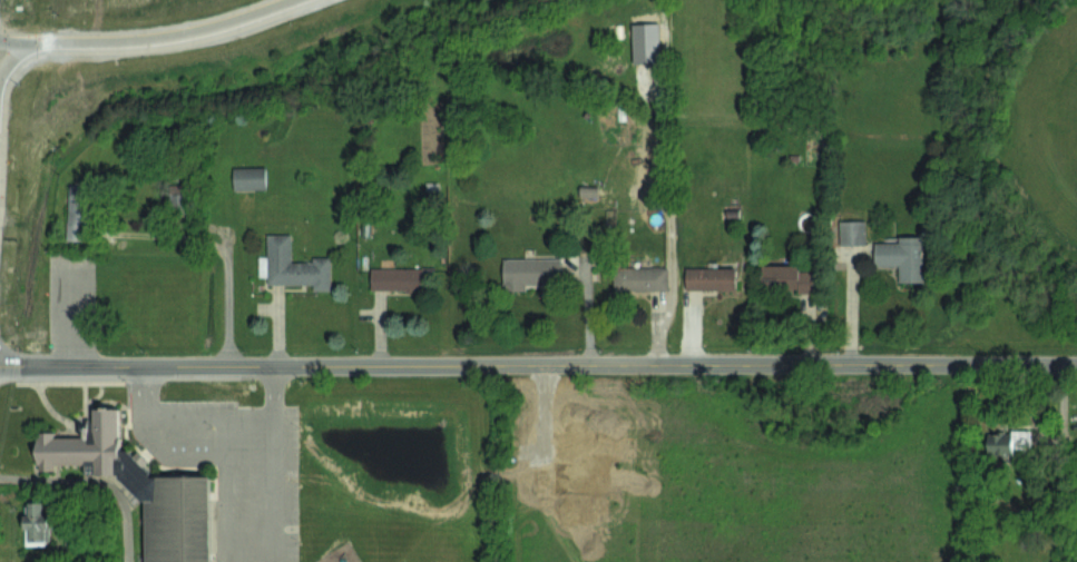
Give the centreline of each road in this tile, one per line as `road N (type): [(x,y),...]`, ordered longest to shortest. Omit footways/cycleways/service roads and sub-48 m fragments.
road 1 (tertiary): [(0,365),(1076,363)]
road 2 (motorway): [(0,70),(38,42),(176,37),(294,0)]

